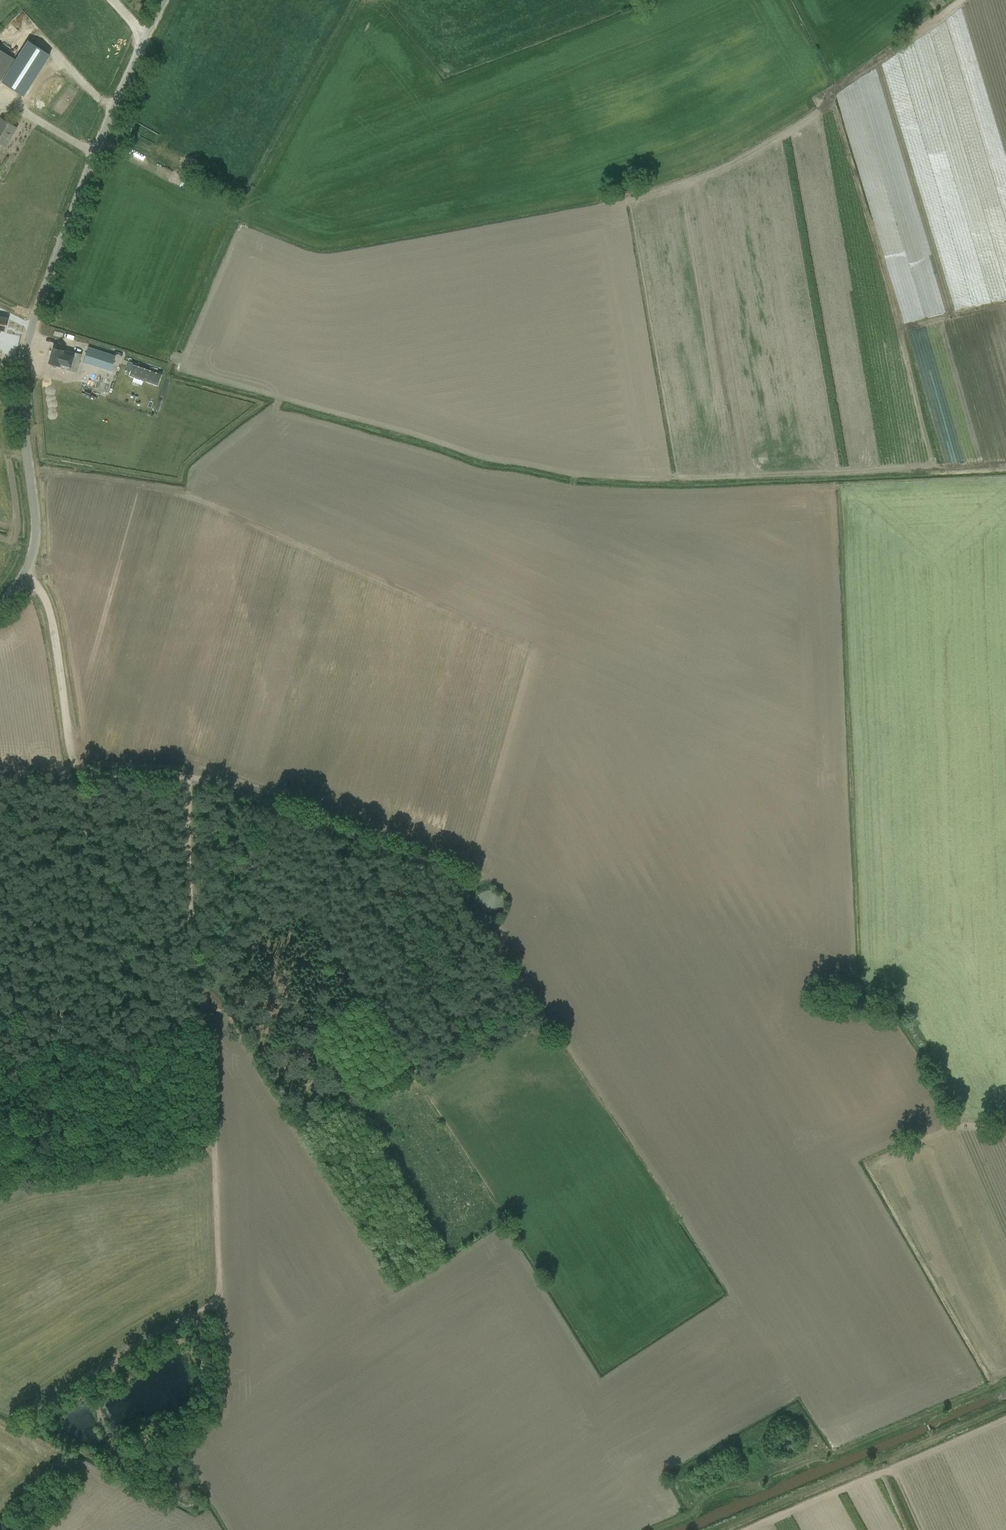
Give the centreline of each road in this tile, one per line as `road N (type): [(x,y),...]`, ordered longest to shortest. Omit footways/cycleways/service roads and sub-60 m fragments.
road 1 (unclassified): [(0,603),(27,574),(21,393),(30,333),(163,0)]
road 2 (track): [(825,97),(958,0)]

